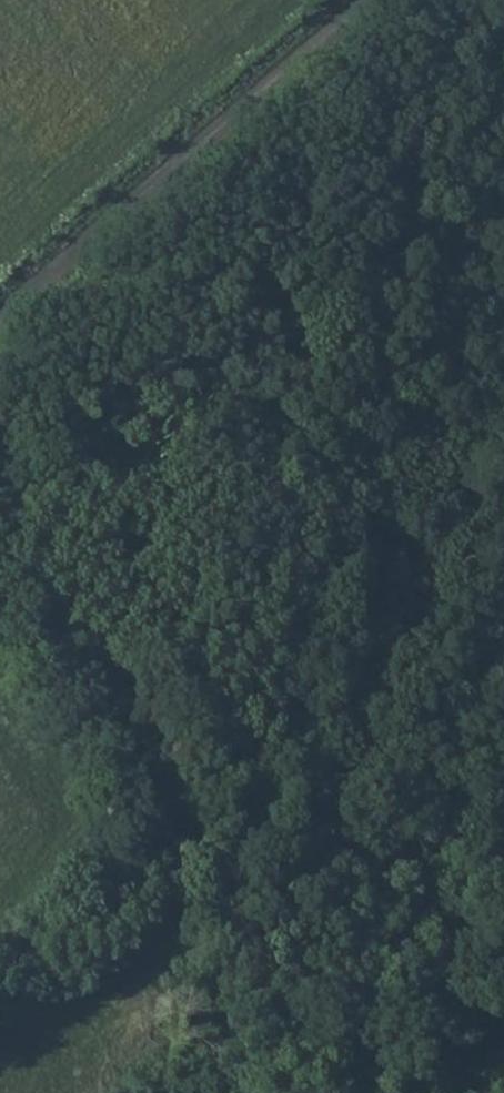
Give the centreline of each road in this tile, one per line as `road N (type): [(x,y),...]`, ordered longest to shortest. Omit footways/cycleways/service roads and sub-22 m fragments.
road 1 (unclassified): [(0,327),(380,0)]

